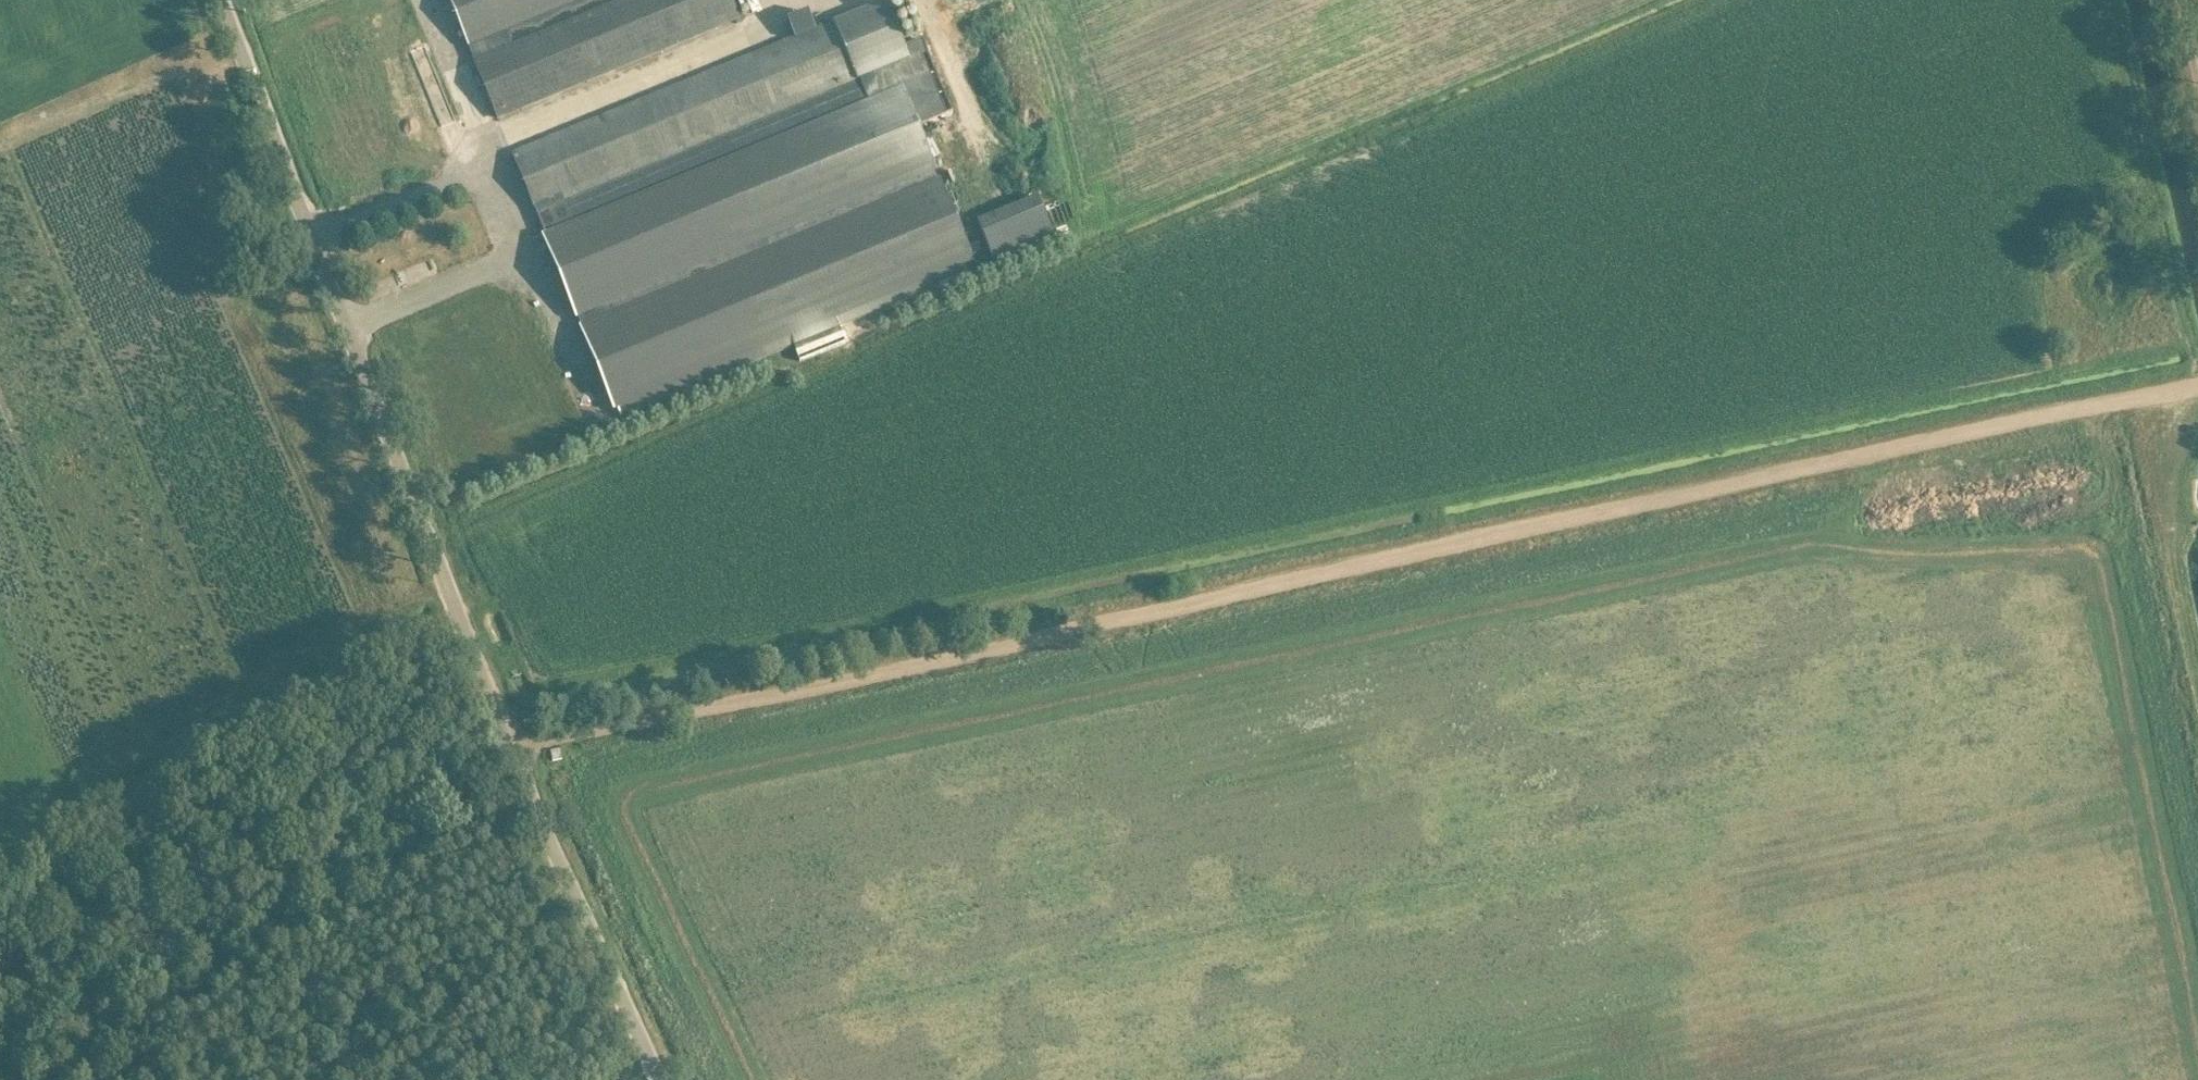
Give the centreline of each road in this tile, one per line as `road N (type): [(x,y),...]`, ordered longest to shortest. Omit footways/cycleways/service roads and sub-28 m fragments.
road 1 (track): [(512,750),(1412,550),(2197,389)]
road 2 (unclassified): [(659,1079),(607,979),(346,350),(221,0)]
road 3 (track): [(457,609),(380,693),(89,928),(45,949),(0,954)]

